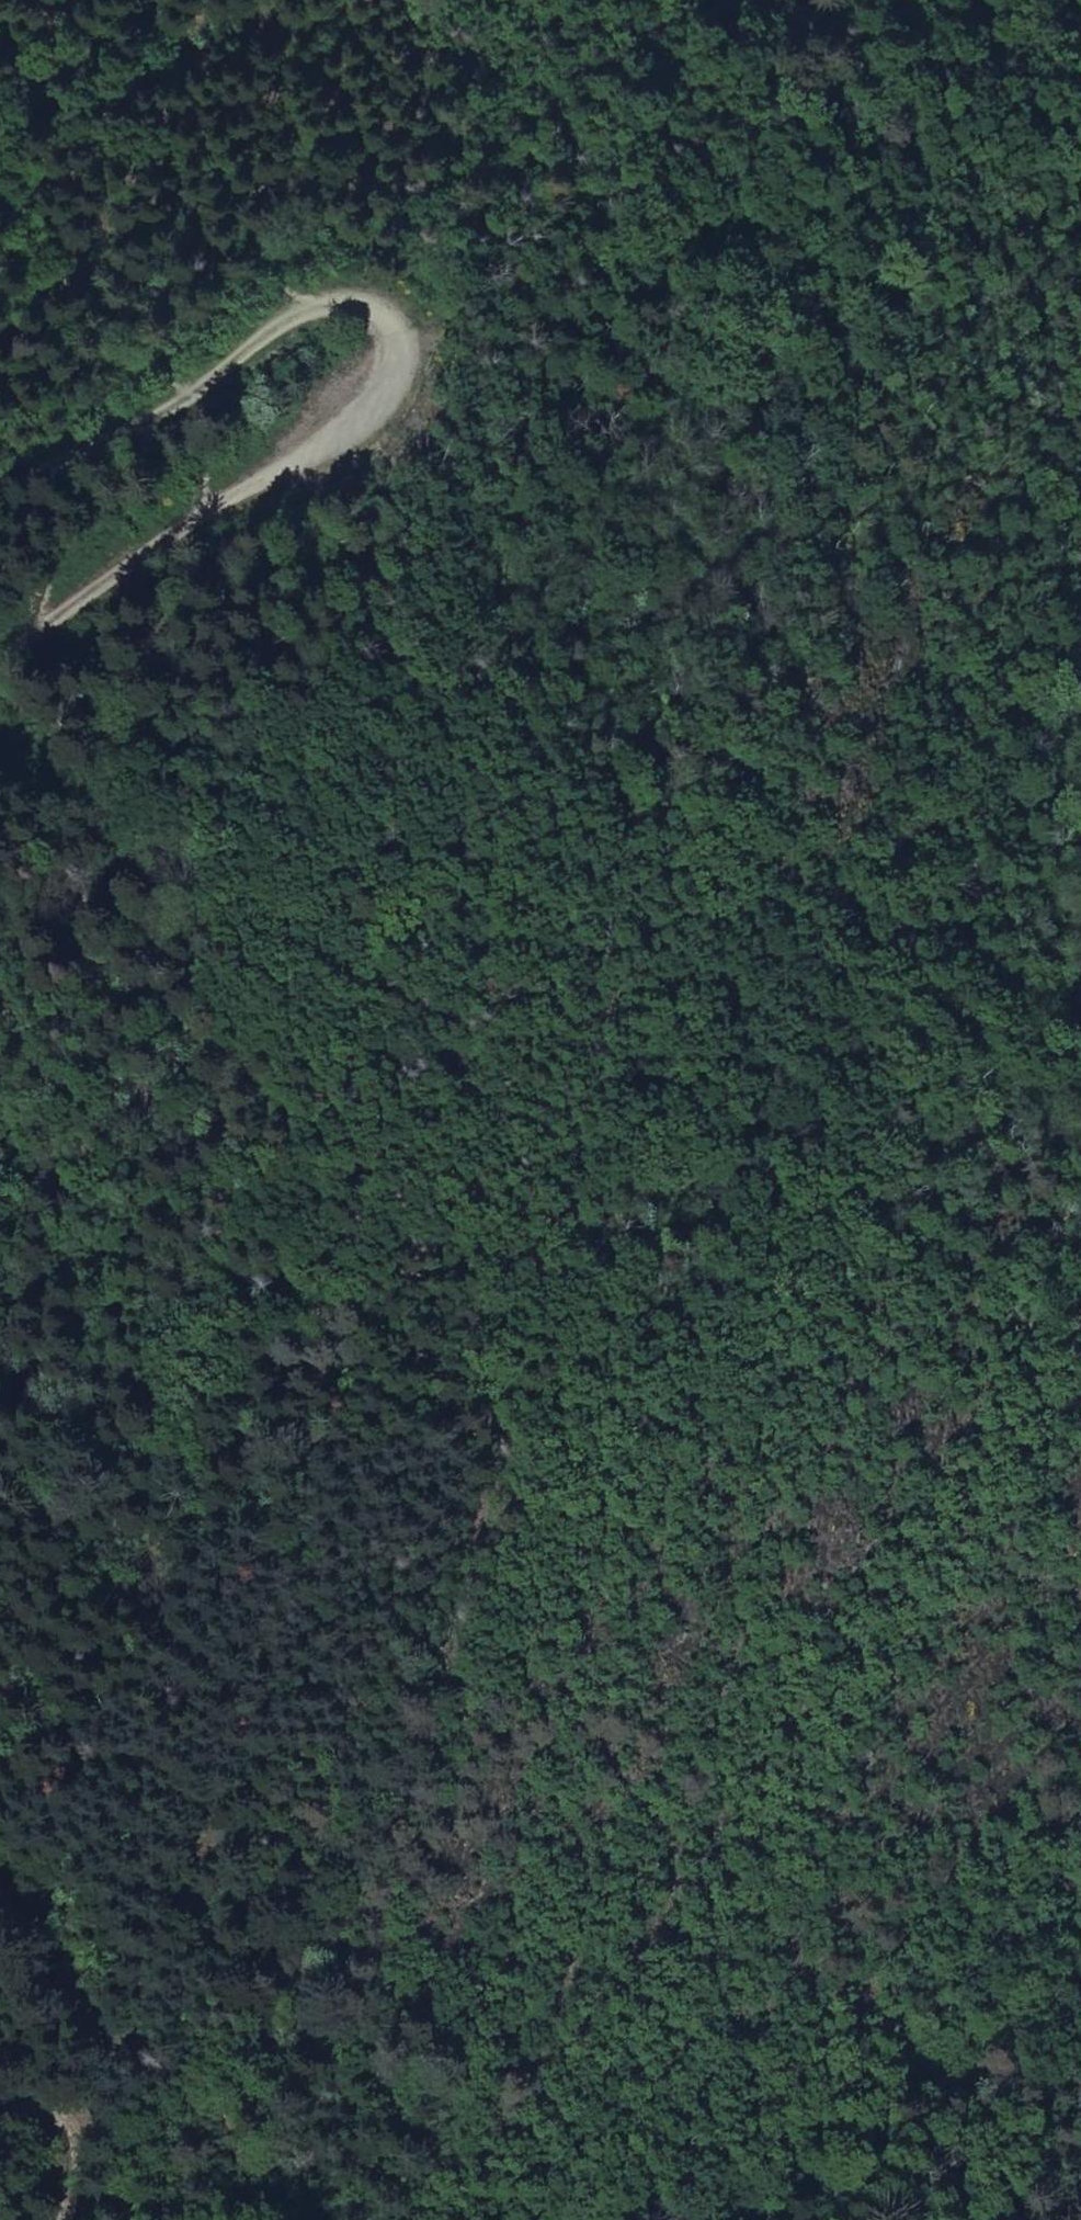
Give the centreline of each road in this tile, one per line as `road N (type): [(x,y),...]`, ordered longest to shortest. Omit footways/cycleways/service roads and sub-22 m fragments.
road 1 (track): [(0,692),(405,379),(392,310),(283,293),(0,487)]
road 2 (track): [(0,2130),(33,2102),(104,2202),(101,2219)]

